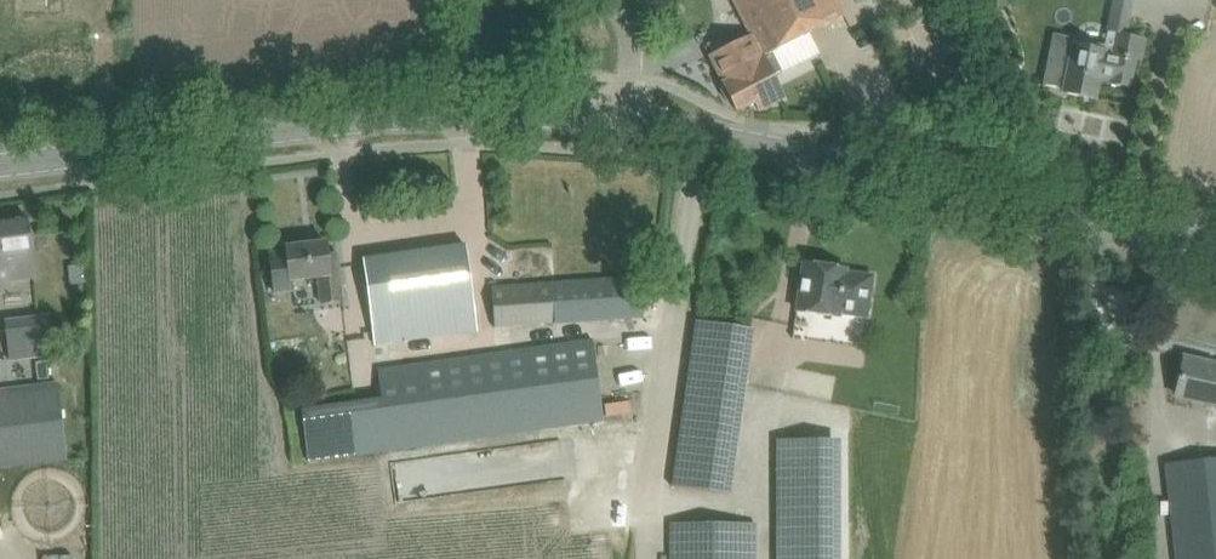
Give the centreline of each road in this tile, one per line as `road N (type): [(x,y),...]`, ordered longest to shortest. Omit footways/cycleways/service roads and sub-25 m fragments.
road 1 (tertiary): [(0,165),(410,117),(629,123)]
road 2 (tertiary): [(629,123),(1215,244)]
road 3 (unclassified): [(629,123),(633,52),(611,0)]

